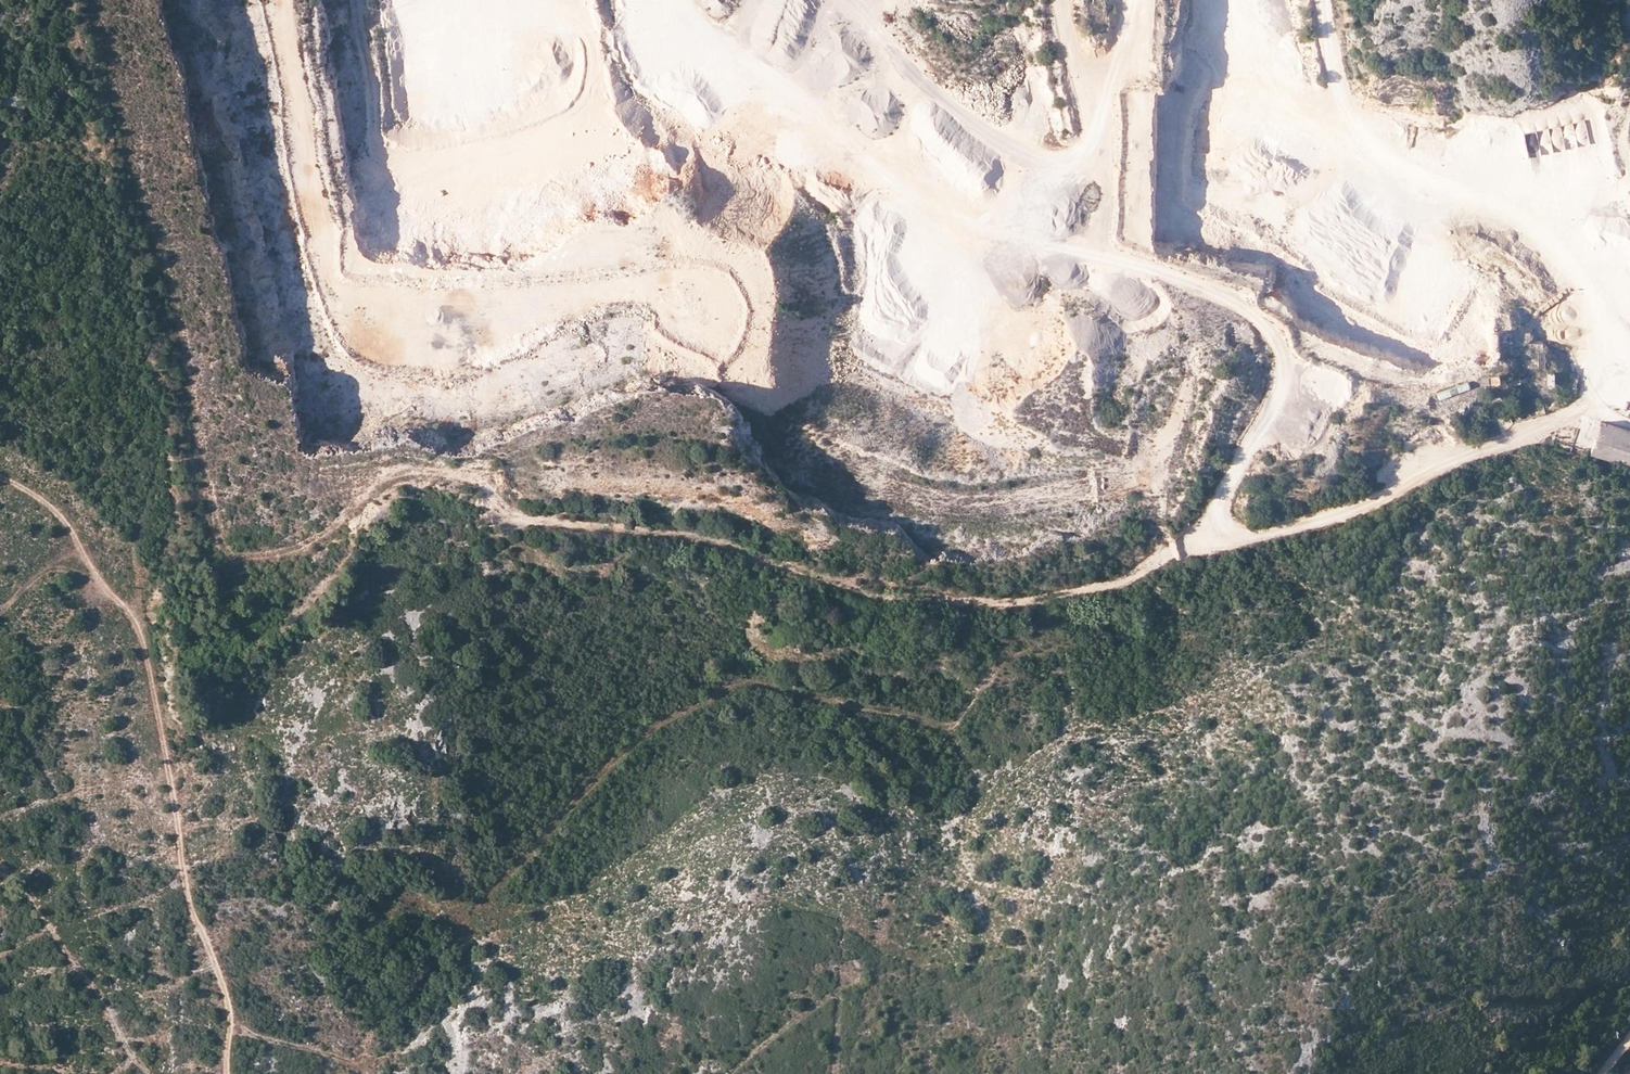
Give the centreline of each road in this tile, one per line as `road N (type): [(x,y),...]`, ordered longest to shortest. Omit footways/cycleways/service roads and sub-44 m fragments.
road 1 (track): [(0,477),(50,504),(142,632),(184,890),(229,1009),(227,1073)]

